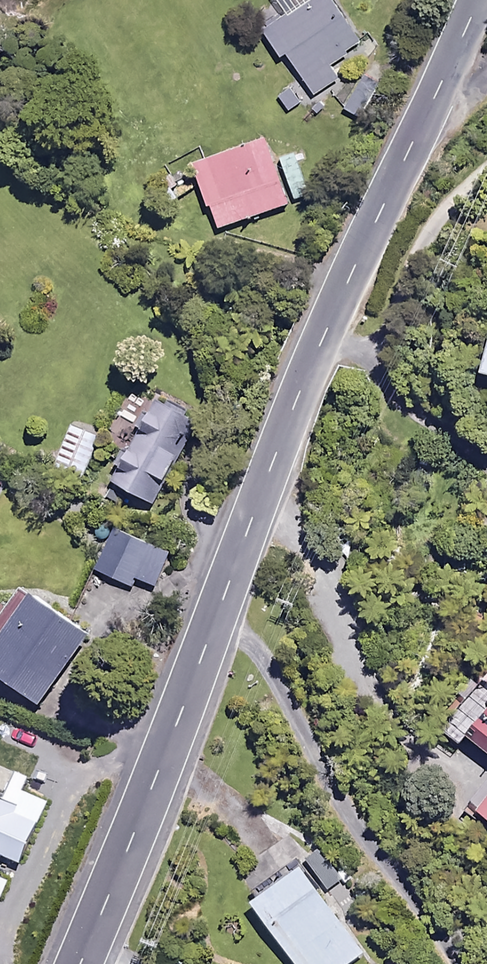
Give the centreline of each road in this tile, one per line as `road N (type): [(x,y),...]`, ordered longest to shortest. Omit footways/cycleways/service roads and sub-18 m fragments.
road 1 (tertiary): [(478,0),(296,403),(80,963)]

